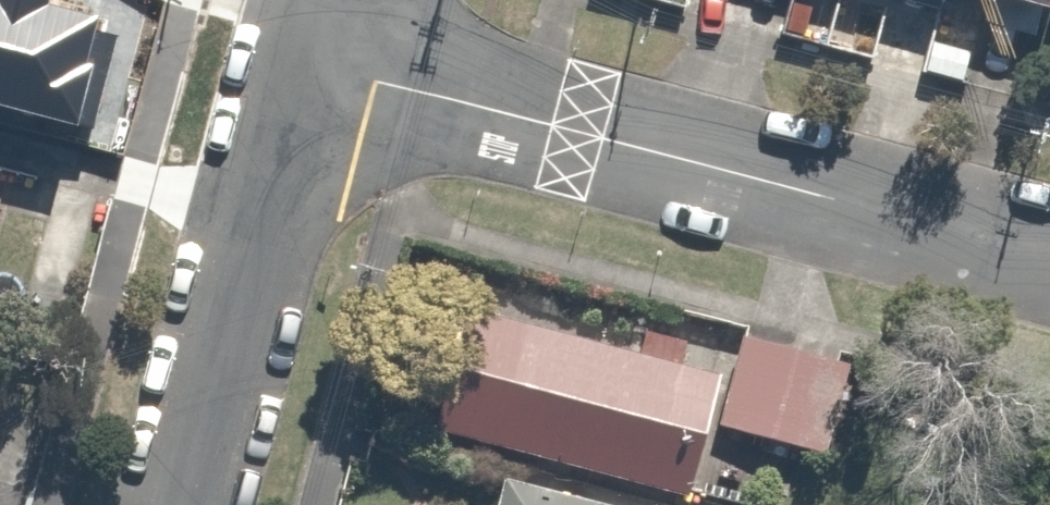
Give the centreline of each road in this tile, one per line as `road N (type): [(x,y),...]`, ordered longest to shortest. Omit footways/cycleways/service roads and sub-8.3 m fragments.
road 1 (residential): [(299,62),(1049,257)]
road 2 (residential): [(299,62),(179,504)]

